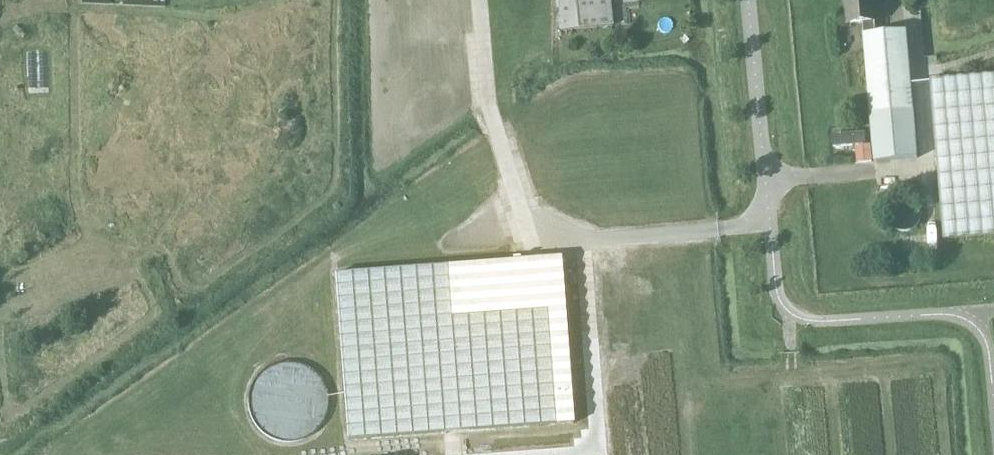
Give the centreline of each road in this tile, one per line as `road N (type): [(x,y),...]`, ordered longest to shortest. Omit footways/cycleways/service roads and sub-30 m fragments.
road 1 (unclassified): [(749,0),(769,223)]

